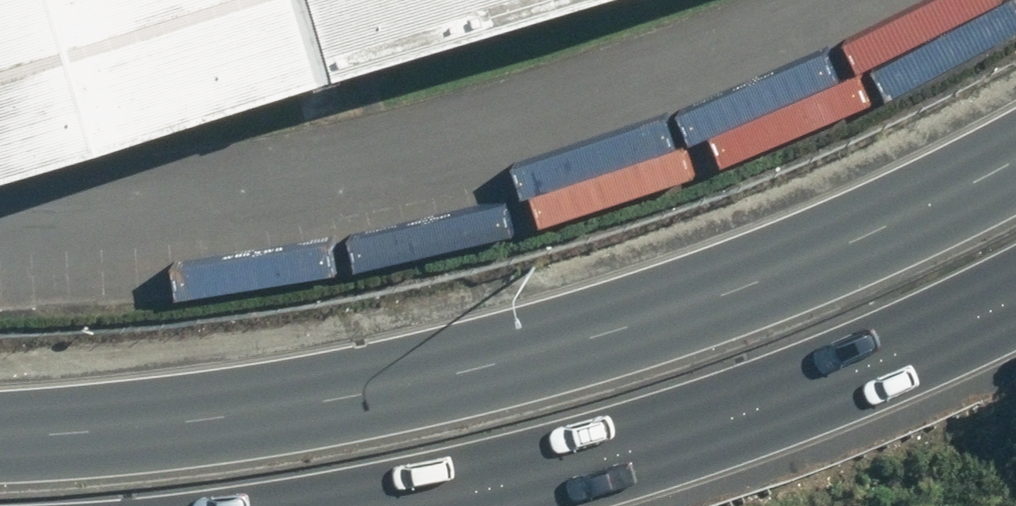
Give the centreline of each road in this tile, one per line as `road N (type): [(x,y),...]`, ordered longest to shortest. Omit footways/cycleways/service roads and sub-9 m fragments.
road 1 (primary): [(0,434),(274,407),(521,354),(720,292),(901,217),(1015,159)]
road 2 (primary): [(1015,292),(821,381),(554,468),(378,505)]

